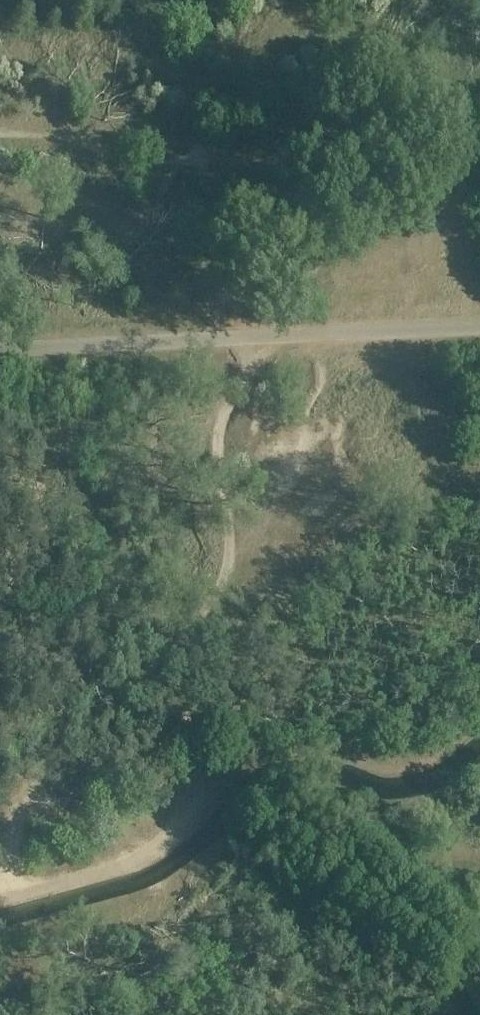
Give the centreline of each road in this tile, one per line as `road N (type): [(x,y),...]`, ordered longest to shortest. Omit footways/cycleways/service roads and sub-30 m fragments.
road 1 (track): [(218,775),(190,738),(174,663),(229,571),(231,533),(210,433),(274,335)]
road 2 (track): [(0,349),(274,335)]
road 3 (track): [(0,899),(139,861),(218,775)]
road 4 (track): [(274,335),(479,325)]

